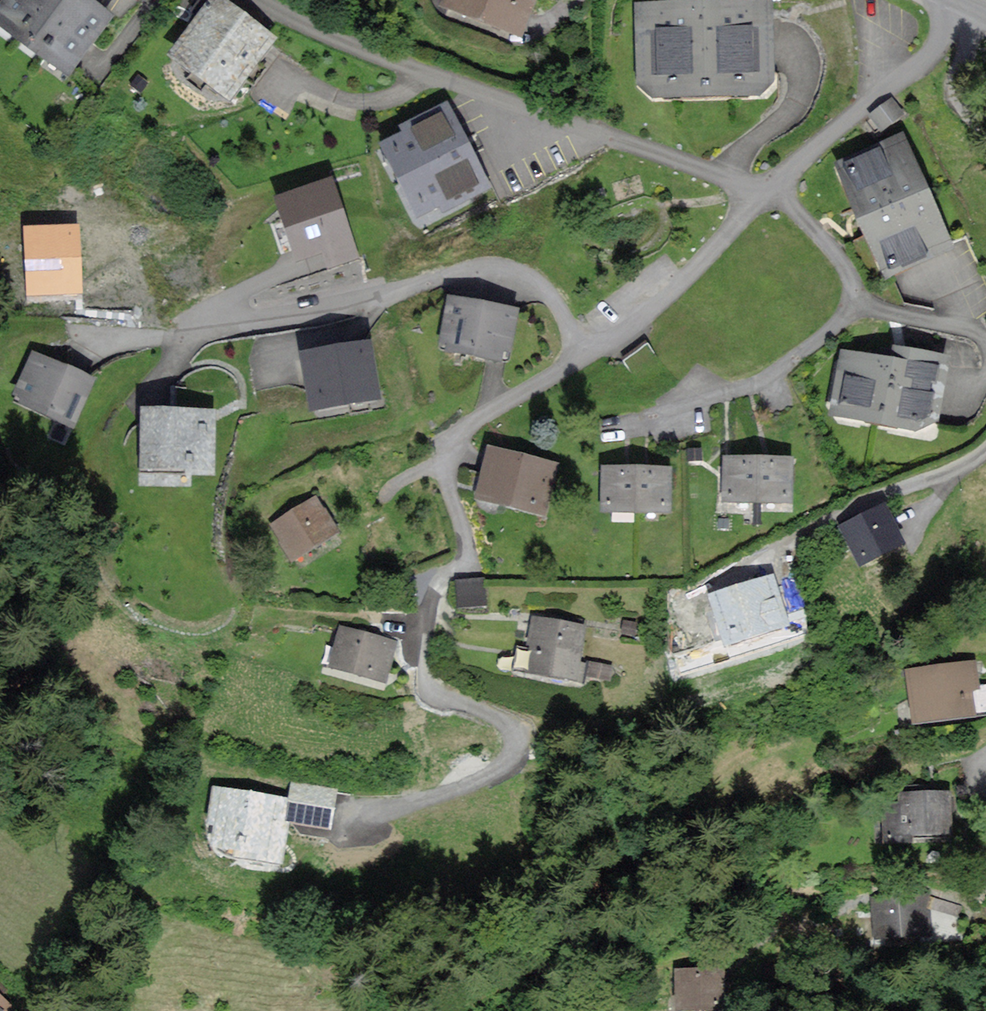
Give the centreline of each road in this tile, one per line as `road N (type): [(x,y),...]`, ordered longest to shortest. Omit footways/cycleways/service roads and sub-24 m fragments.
road 1 (residential): [(778,193),(591,352),(463,433),(448,462),(465,554),(435,594),(425,679),(435,692),(503,722),(514,739),(509,756),(429,800),(365,817),(309,818)]
road 2 (residential): [(778,193),(392,64),(262,0)]
road 3 (residential): [(616,427),(734,395),(847,313),(852,283),(778,193)]
road 4 (residential): [(719,580),(985,448)]
road 5 (residential): [(954,0),(927,56),(810,148),(778,193)]
road 6 (residential): [(985,133),(959,98),(981,10)]

